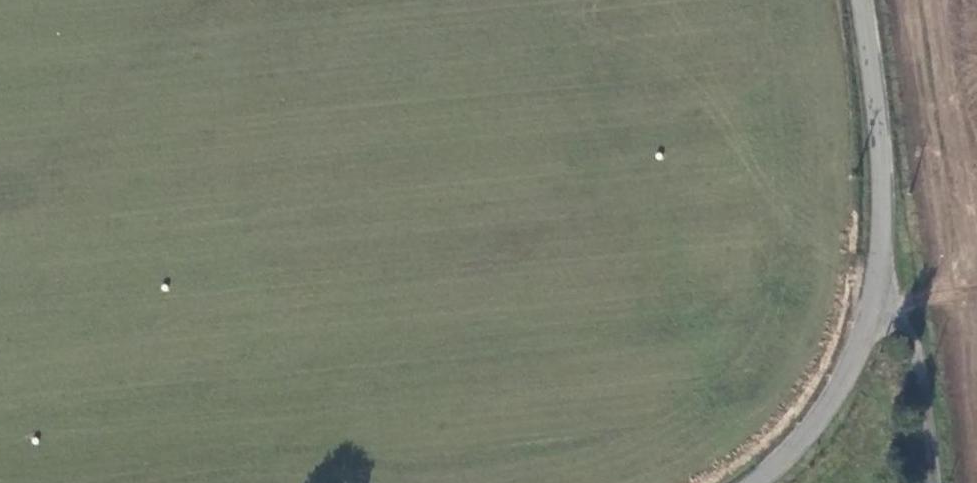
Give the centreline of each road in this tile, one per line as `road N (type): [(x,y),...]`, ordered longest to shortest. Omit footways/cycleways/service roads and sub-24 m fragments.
road 1 (unclassified): [(859,0),(879,146),(884,284),(849,373),(789,455),(753,482)]
road 2 (track): [(884,284),(926,482)]

